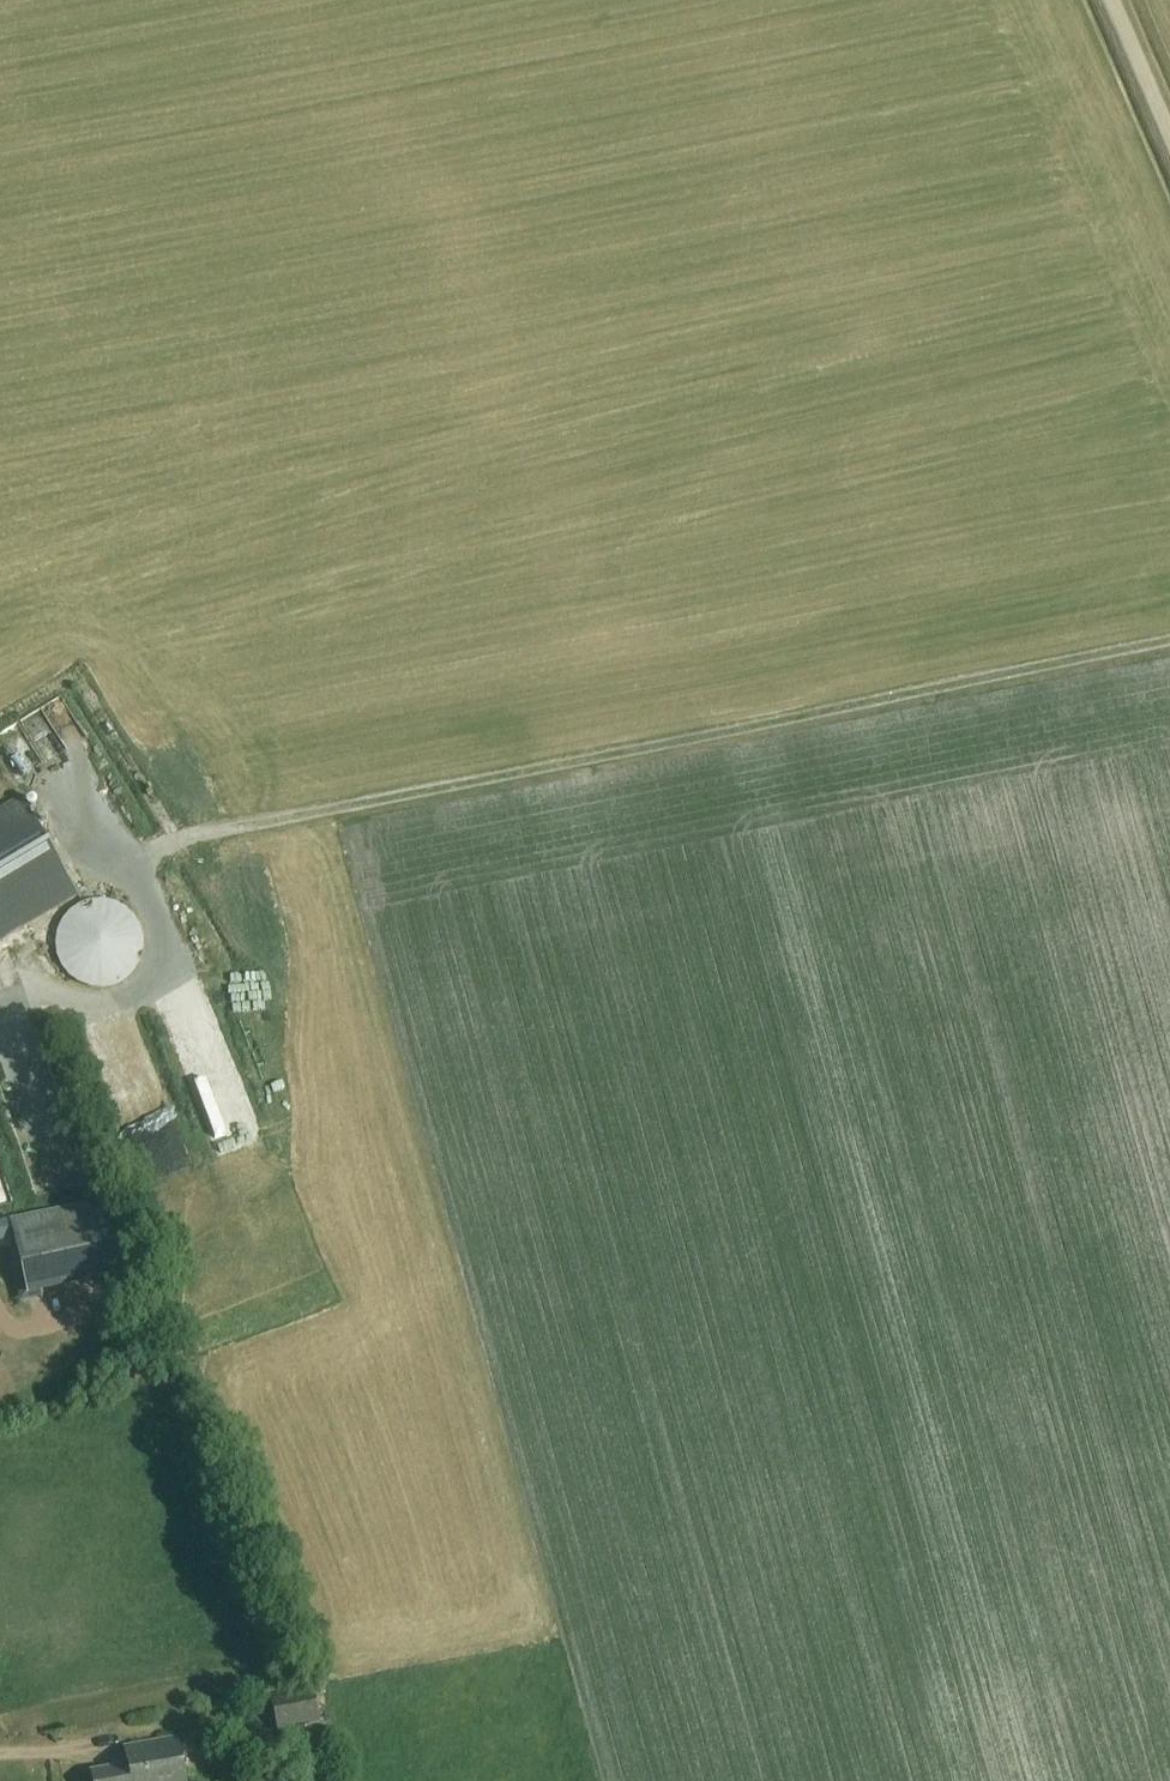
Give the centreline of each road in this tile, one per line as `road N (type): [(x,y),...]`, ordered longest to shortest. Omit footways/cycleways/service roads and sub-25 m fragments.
road 1 (track): [(1114,0),(1169,131)]

